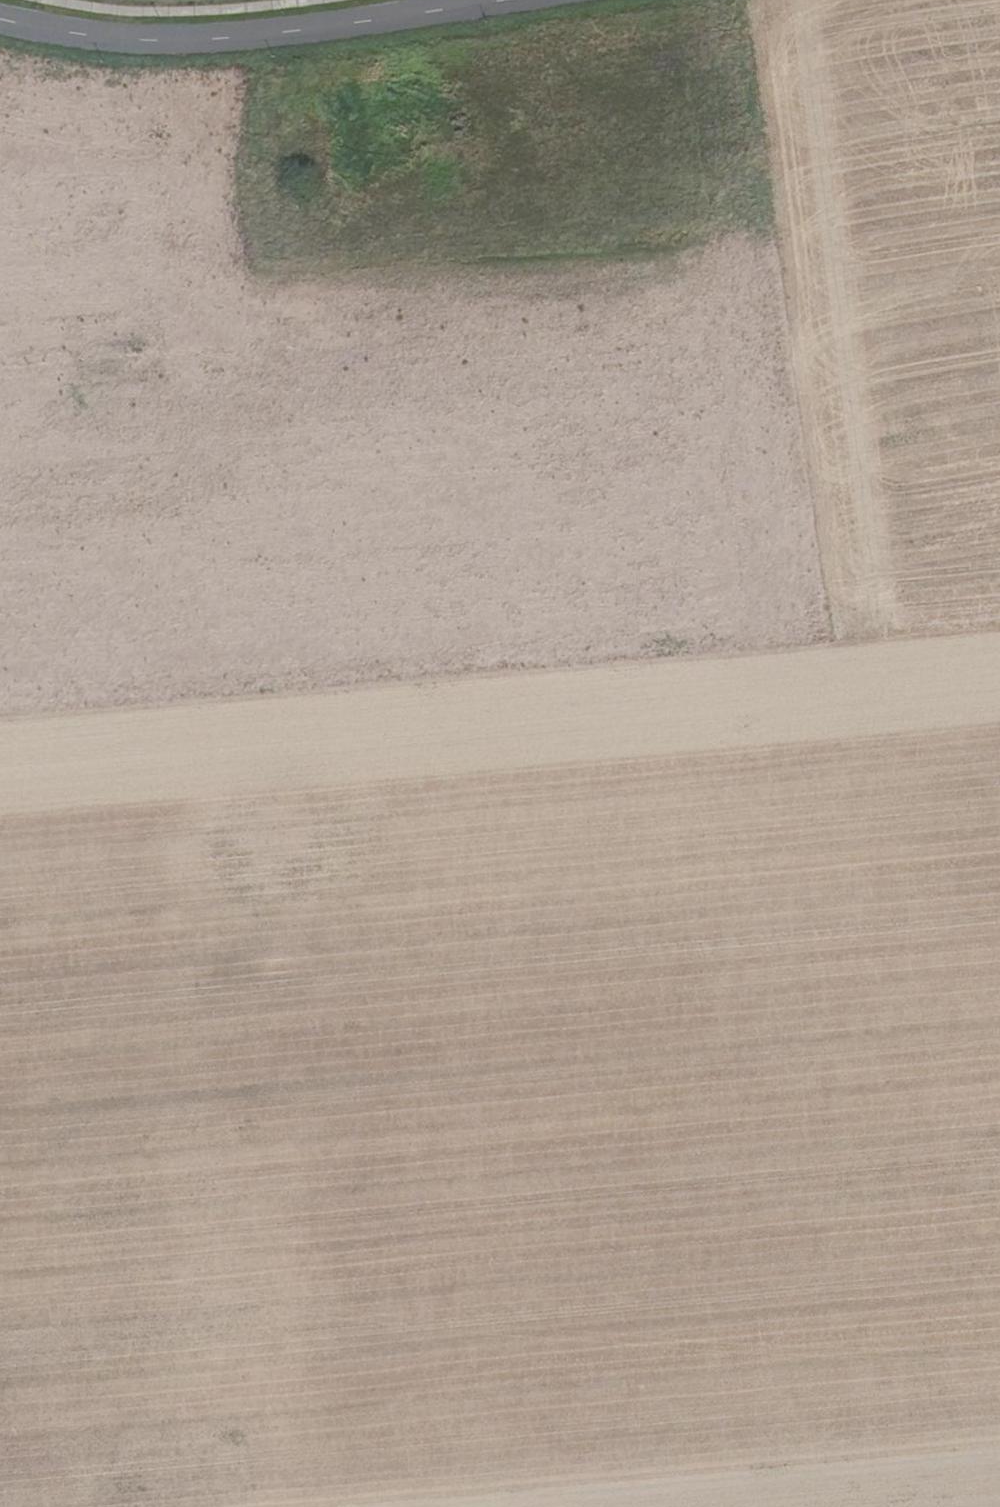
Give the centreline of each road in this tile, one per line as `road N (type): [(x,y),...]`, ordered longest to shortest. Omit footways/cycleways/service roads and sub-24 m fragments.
road 1 (tertiary): [(0,23),(70,40),(168,45),(488,0)]

